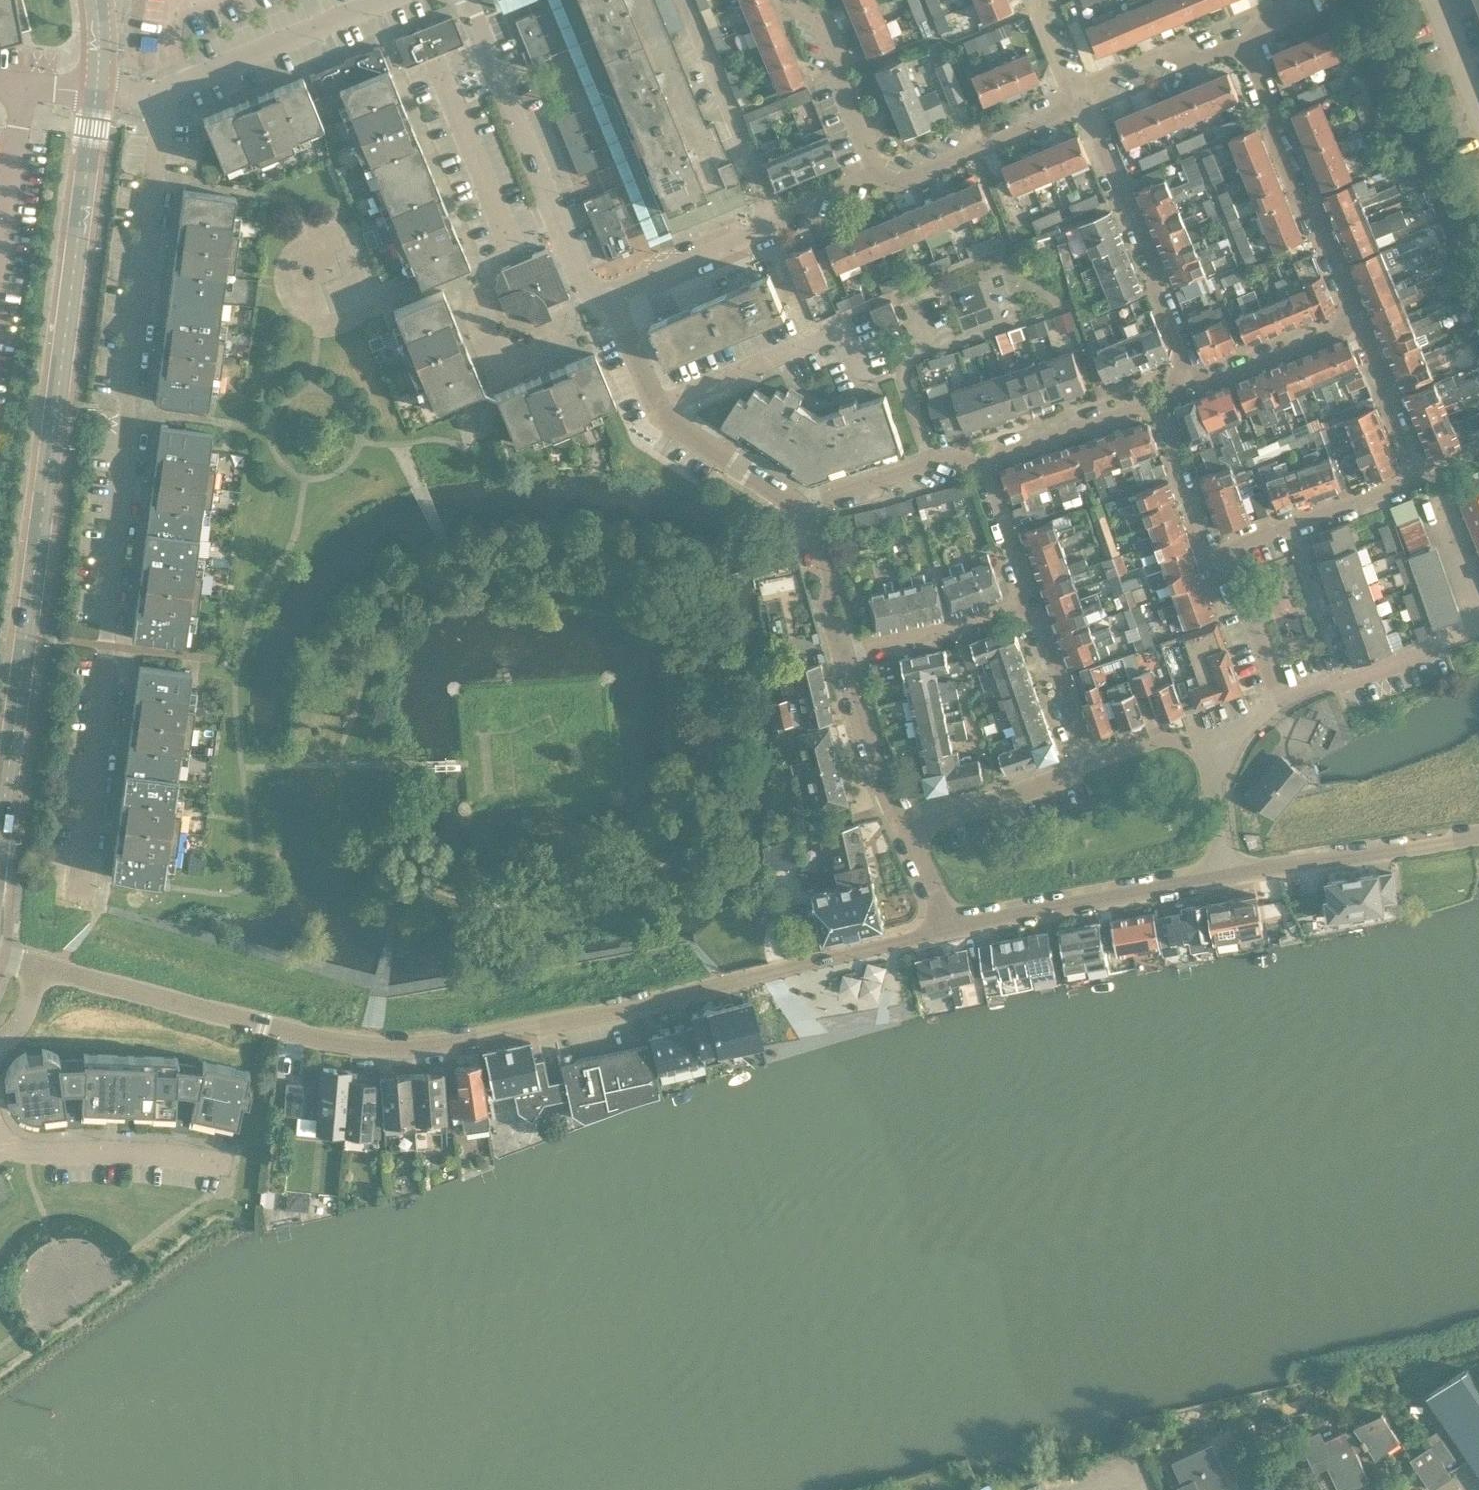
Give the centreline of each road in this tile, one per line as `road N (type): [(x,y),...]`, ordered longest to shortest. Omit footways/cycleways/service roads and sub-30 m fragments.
road 1 (unclassified): [(37,967),(314,1036),(426,1045),(633,1006),(950,929)]
road 2 (residential): [(81,885),(160,92)]
road 3 (tertiary): [(0,840),(98,98)]
road 4 (residential): [(1229,547),(1413,475),(1385,403),(1386,380),(1357,323)]
road 5 (residential): [(609,297),(582,278),(468,0)]
road 6 (residential): [(1245,42),(1297,195),(1318,213),(1357,323)]
road 7 (residential): [(1188,375),(1155,294),(1155,263),(1133,206),(1118,191),(1083,103)]
road 8 (residential): [(798,508),(666,421),(609,297)]
road 9 (unclassified): [(950,929),(1226,876)]
road 10 (unclassified): [(1226,876),(1478,836)]
road 11 (residential): [(160,92),(379,0)]
road 12 (residential): [(683,0),(771,217)]
road 13 (residential): [(1083,103),(896,182),(874,171)]
road 14 (residential): [(4,1136),(25,1148),(221,1158)]
road 15 (residential): [(1279,700),(1443,642),(1478,620)]
road 16 (residential): [(1034,598),(947,630),(841,648)]
road 17 (residential): [(874,171),(820,19),(787,0)]
road 18 (residential): [(907,833),(869,750),(841,648)]
road 19 (residential): [(798,508),(960,455),(984,463)]
road 20 (residential): [(907,833),(1089,764)]
road 21 (residential): [(1083,103),(1097,78),(1163,52),(1194,60),(1245,42)]
road 22 (residential): [(984,463),(1138,408),(1160,408)]
road 23 (residential): [(771,217),(753,237),(609,297)]
road 24 (residential): [(1357,323),(1219,380),(1188,375)]
road 25 (residential): [(1089,764),(1034,598)]
road 26 (residential): [(1160,408),(1211,553),(1229,547)]
road 27 (residential): [(1279,700),(1229,547)]
road 28 (residential): [(0,237),(25,89)]
road 29 (residential): [(841,648),(798,508)]
road 30 (residential): [(984,463),(1034,598)]
road 31 (residential): [(1089,764),(1184,740),(1202,747),(1211,767)]
road 32 (unclassified): [(1478,113),(1435,0)]

